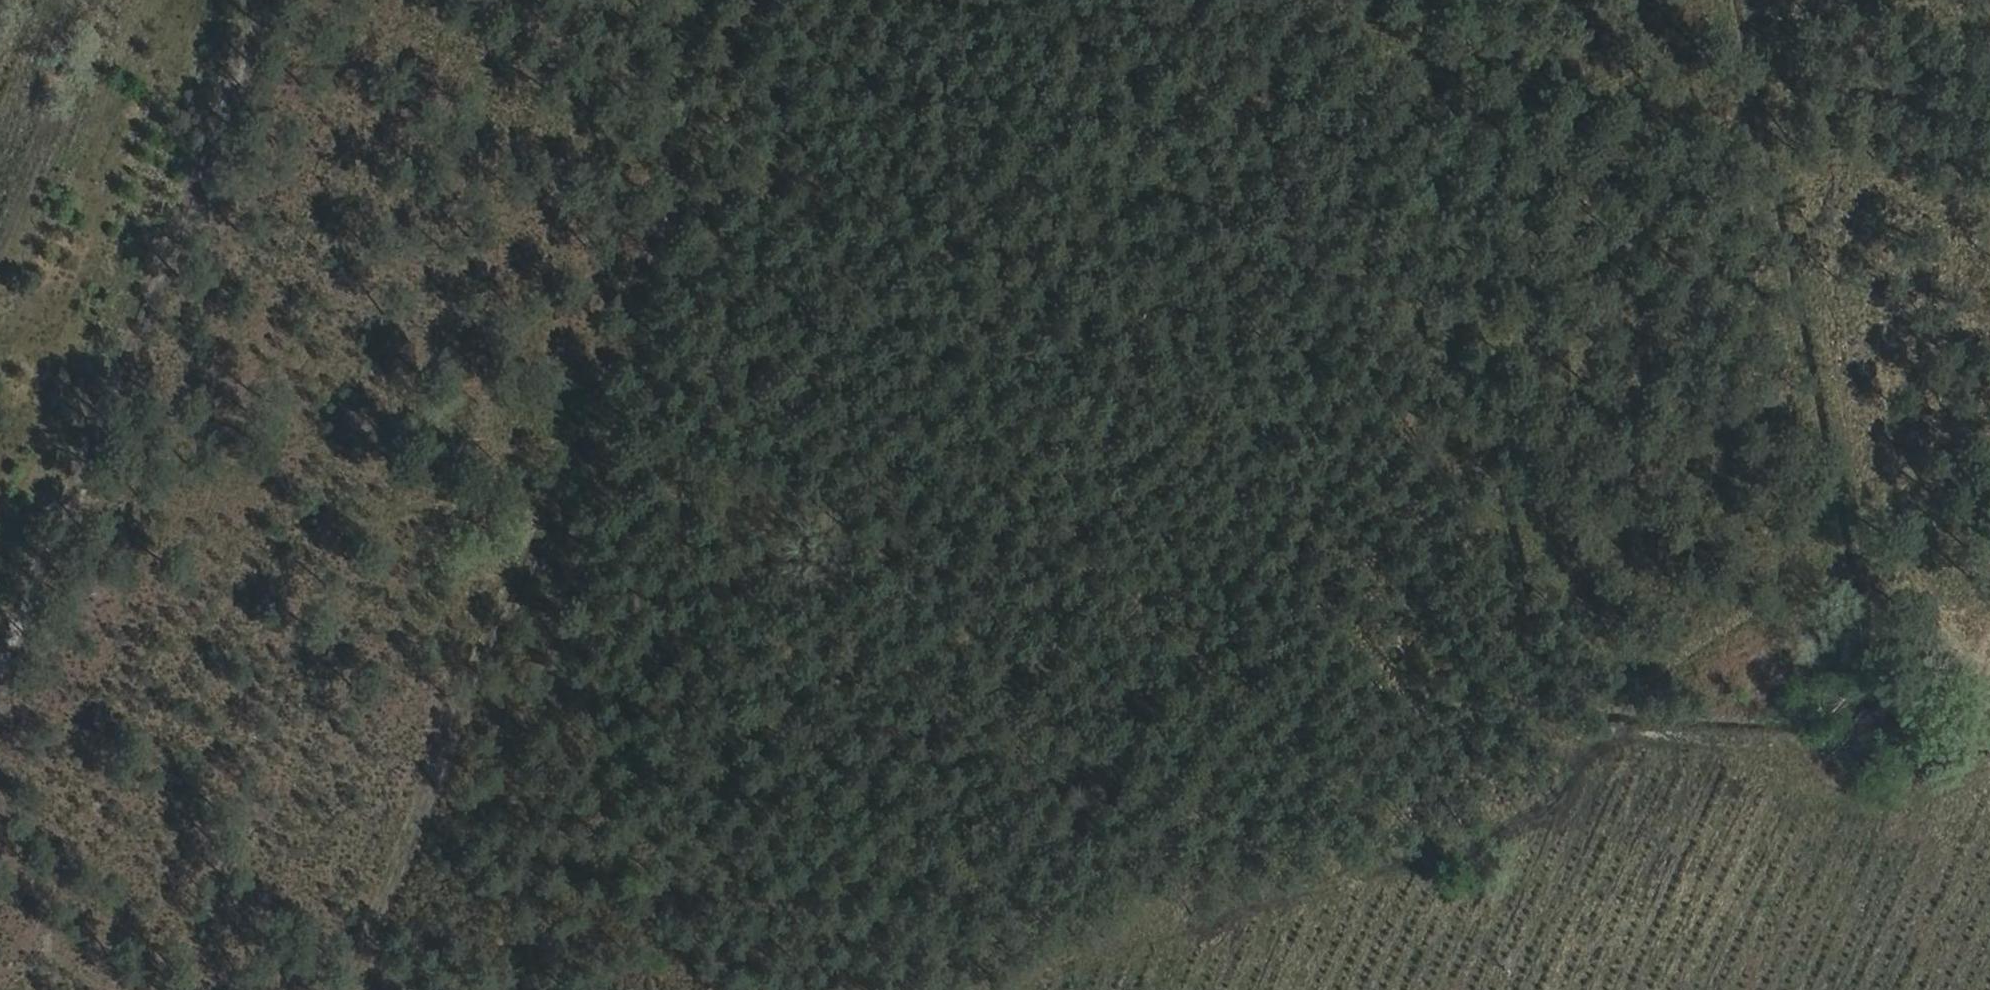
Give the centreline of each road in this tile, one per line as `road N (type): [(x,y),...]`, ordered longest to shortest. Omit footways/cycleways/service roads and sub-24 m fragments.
road 1 (track): [(355,989),(460,695),(635,308),(730,0)]
road 2 (track): [(0,681),(272,0)]

